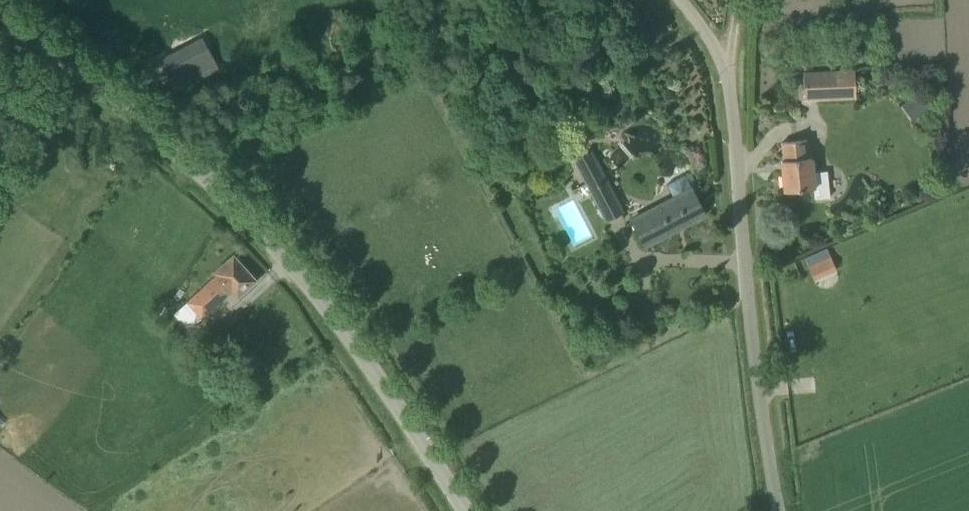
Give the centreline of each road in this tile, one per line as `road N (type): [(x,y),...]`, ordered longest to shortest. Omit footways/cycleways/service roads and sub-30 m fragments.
road 1 (unclassified): [(452,510),(315,298),(231,201),(0,15)]
road 2 (unclassified): [(783,510),(760,397),(731,90),(720,59),(668,0)]

